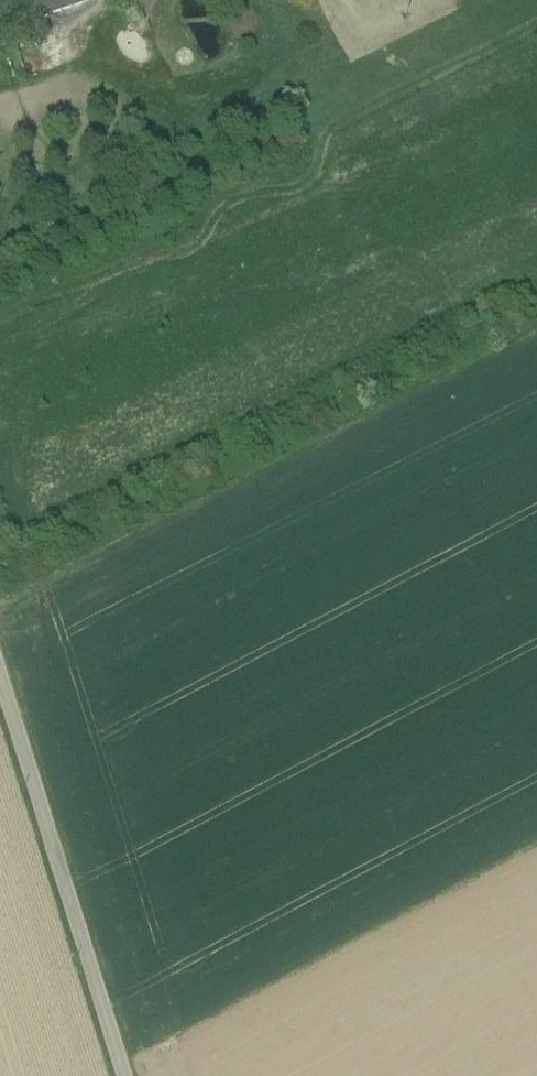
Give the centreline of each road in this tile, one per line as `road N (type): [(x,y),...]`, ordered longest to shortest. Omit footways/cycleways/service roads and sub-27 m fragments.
road 1 (unclassified): [(124,1075),(0,689)]

